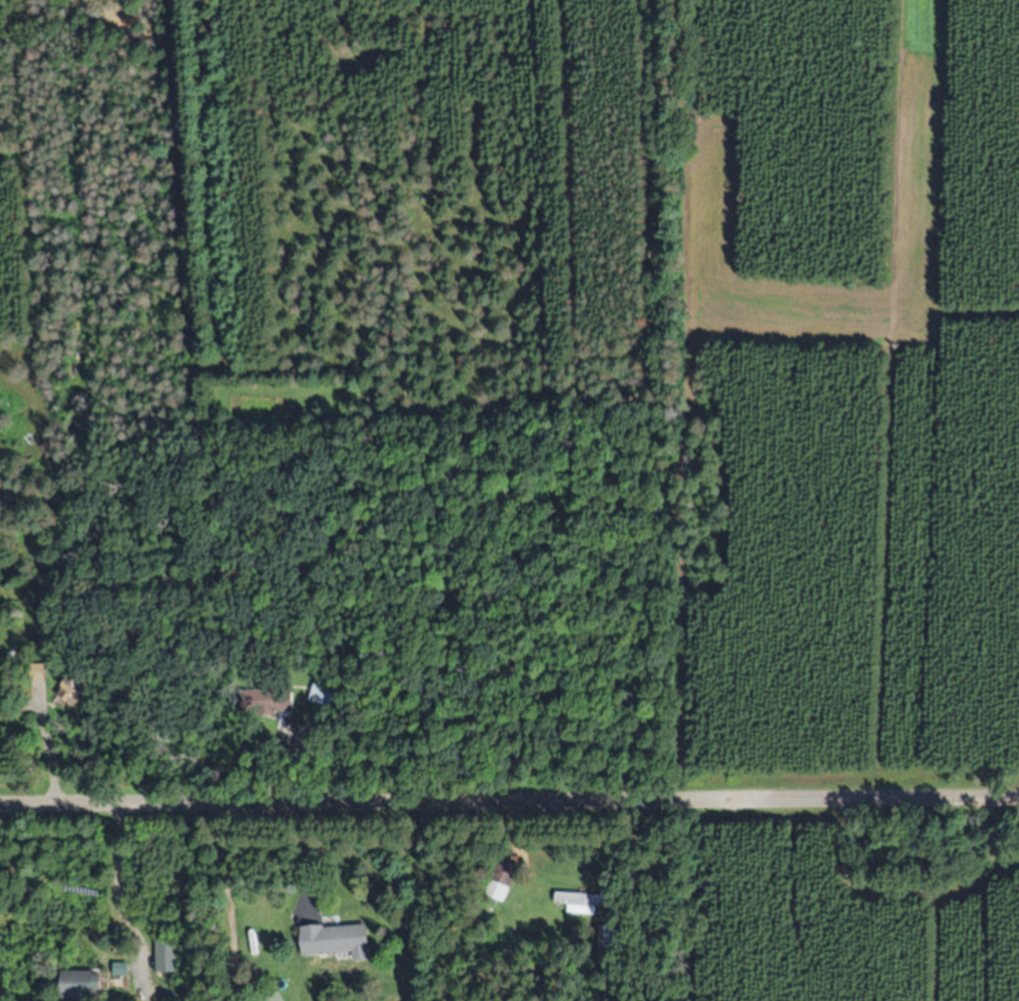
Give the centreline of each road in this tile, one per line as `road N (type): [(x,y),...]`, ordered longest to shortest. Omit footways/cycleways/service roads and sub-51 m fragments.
road 1 (residential): [(0,798),(1018,794)]

